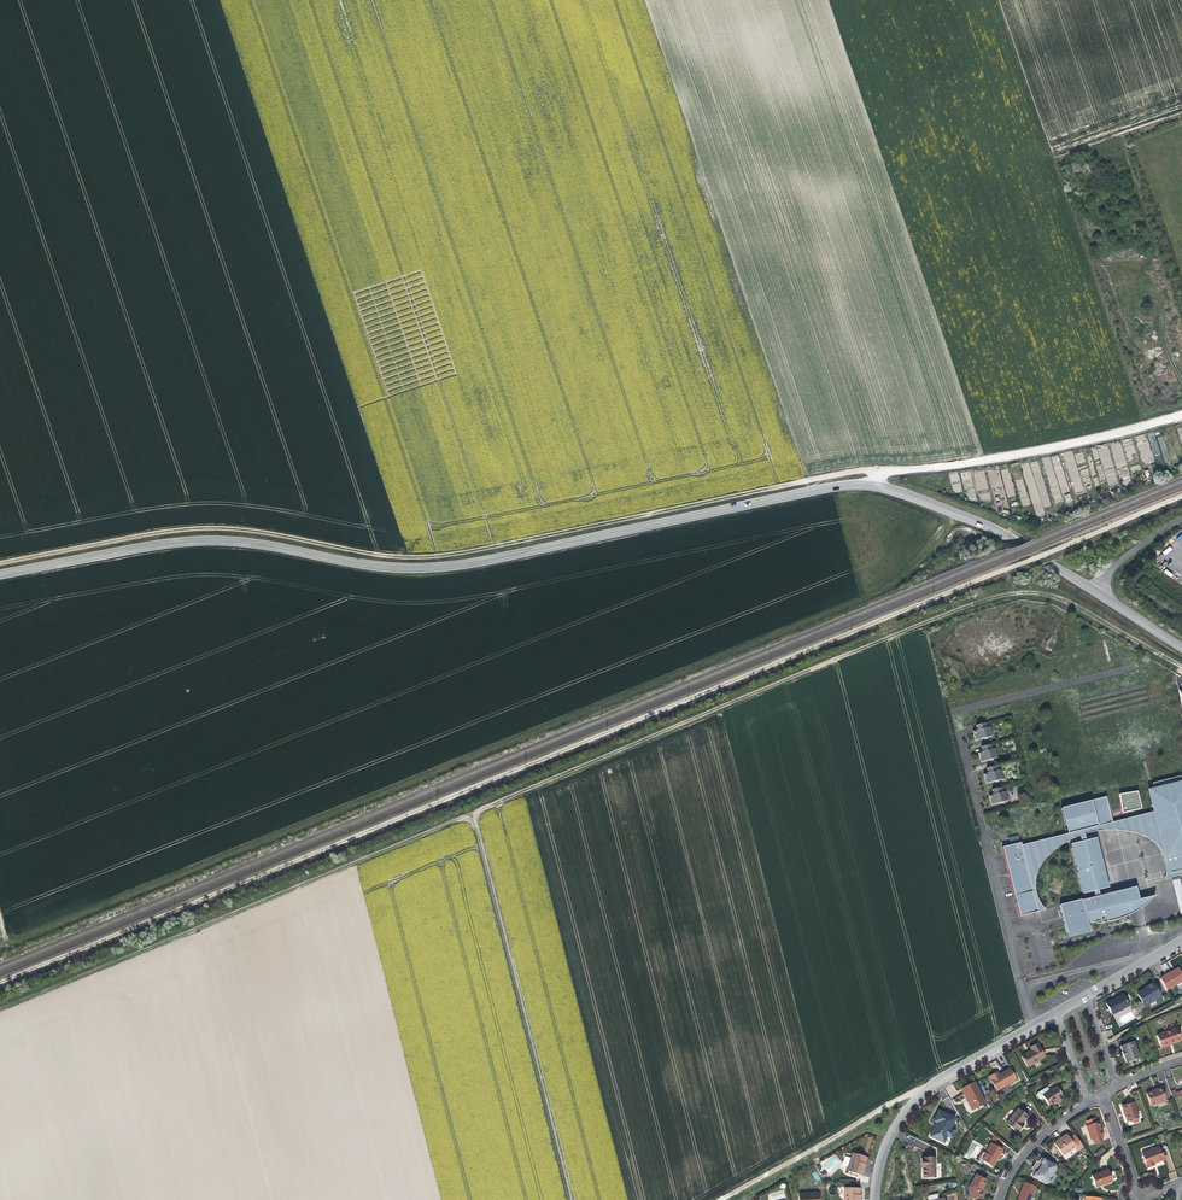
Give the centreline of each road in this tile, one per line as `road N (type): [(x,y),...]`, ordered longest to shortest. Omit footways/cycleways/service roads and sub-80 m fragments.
road 1 (track): [(1181,670),(1057,597),(987,597),(0,1010)]
road 2 (tertiary): [(1181,647),(997,530),(866,484),(433,567),(212,540),(0,575)]
road 3 (track): [(0,949),(851,605),(914,565),(955,513)]
road 4 (track): [(887,478),(860,470),(419,558),(209,527),(0,562)]
road 5 (track): [(473,813),(570,1199)]
road 6 (track): [(1181,416),(1080,442),(878,477),(872,485)]
road 7 (residential): [(874,1199),(886,1144),(914,1102),(1056,1013)]
road 8 (track): [(926,1089),(718,1199)]
road 9 (residential): [(1088,1103),(1025,1154),(999,1199)]

